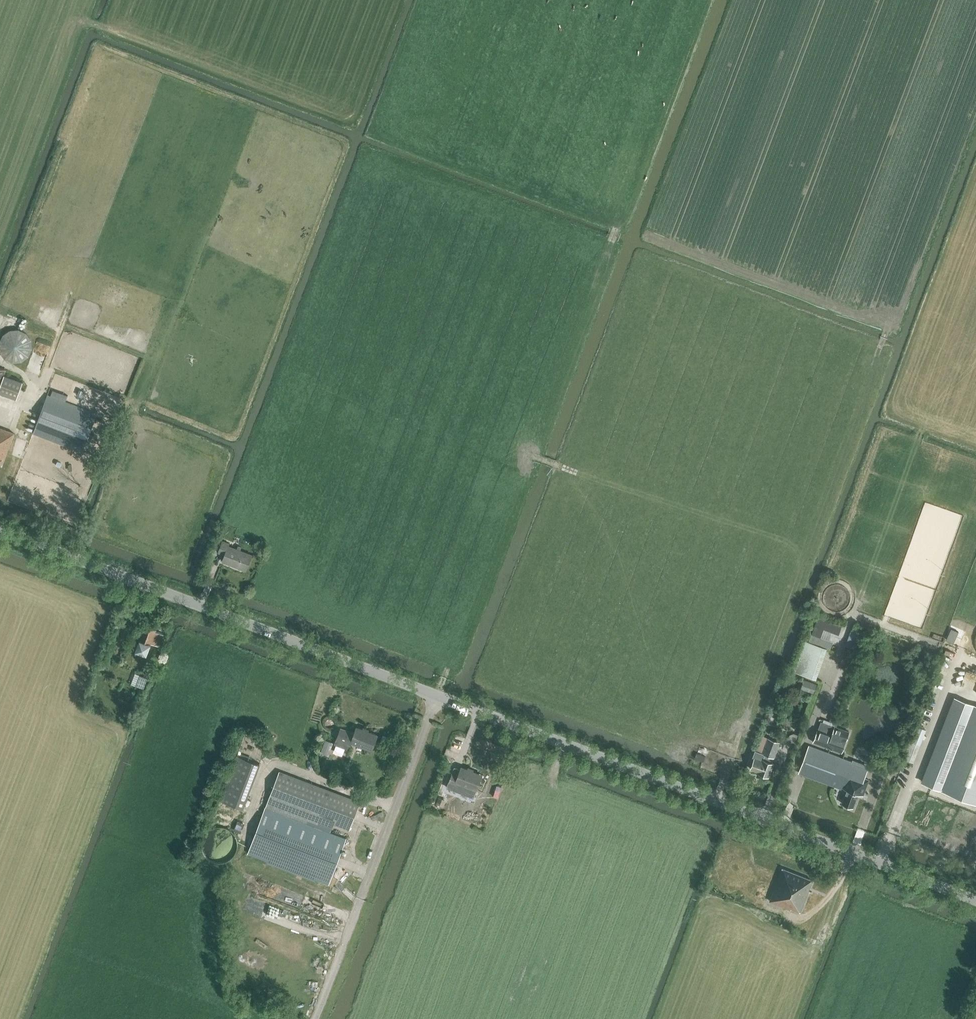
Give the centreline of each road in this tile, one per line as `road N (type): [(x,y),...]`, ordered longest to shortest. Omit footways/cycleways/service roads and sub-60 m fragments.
road 1 (tertiary): [(975,901),(0,531)]
road 2 (track): [(716,803),(798,574),(794,555),(527,455)]
road 3 (track): [(527,455),(519,440),(611,242),(626,191)]
road 4 (track): [(527,455),(437,697)]

